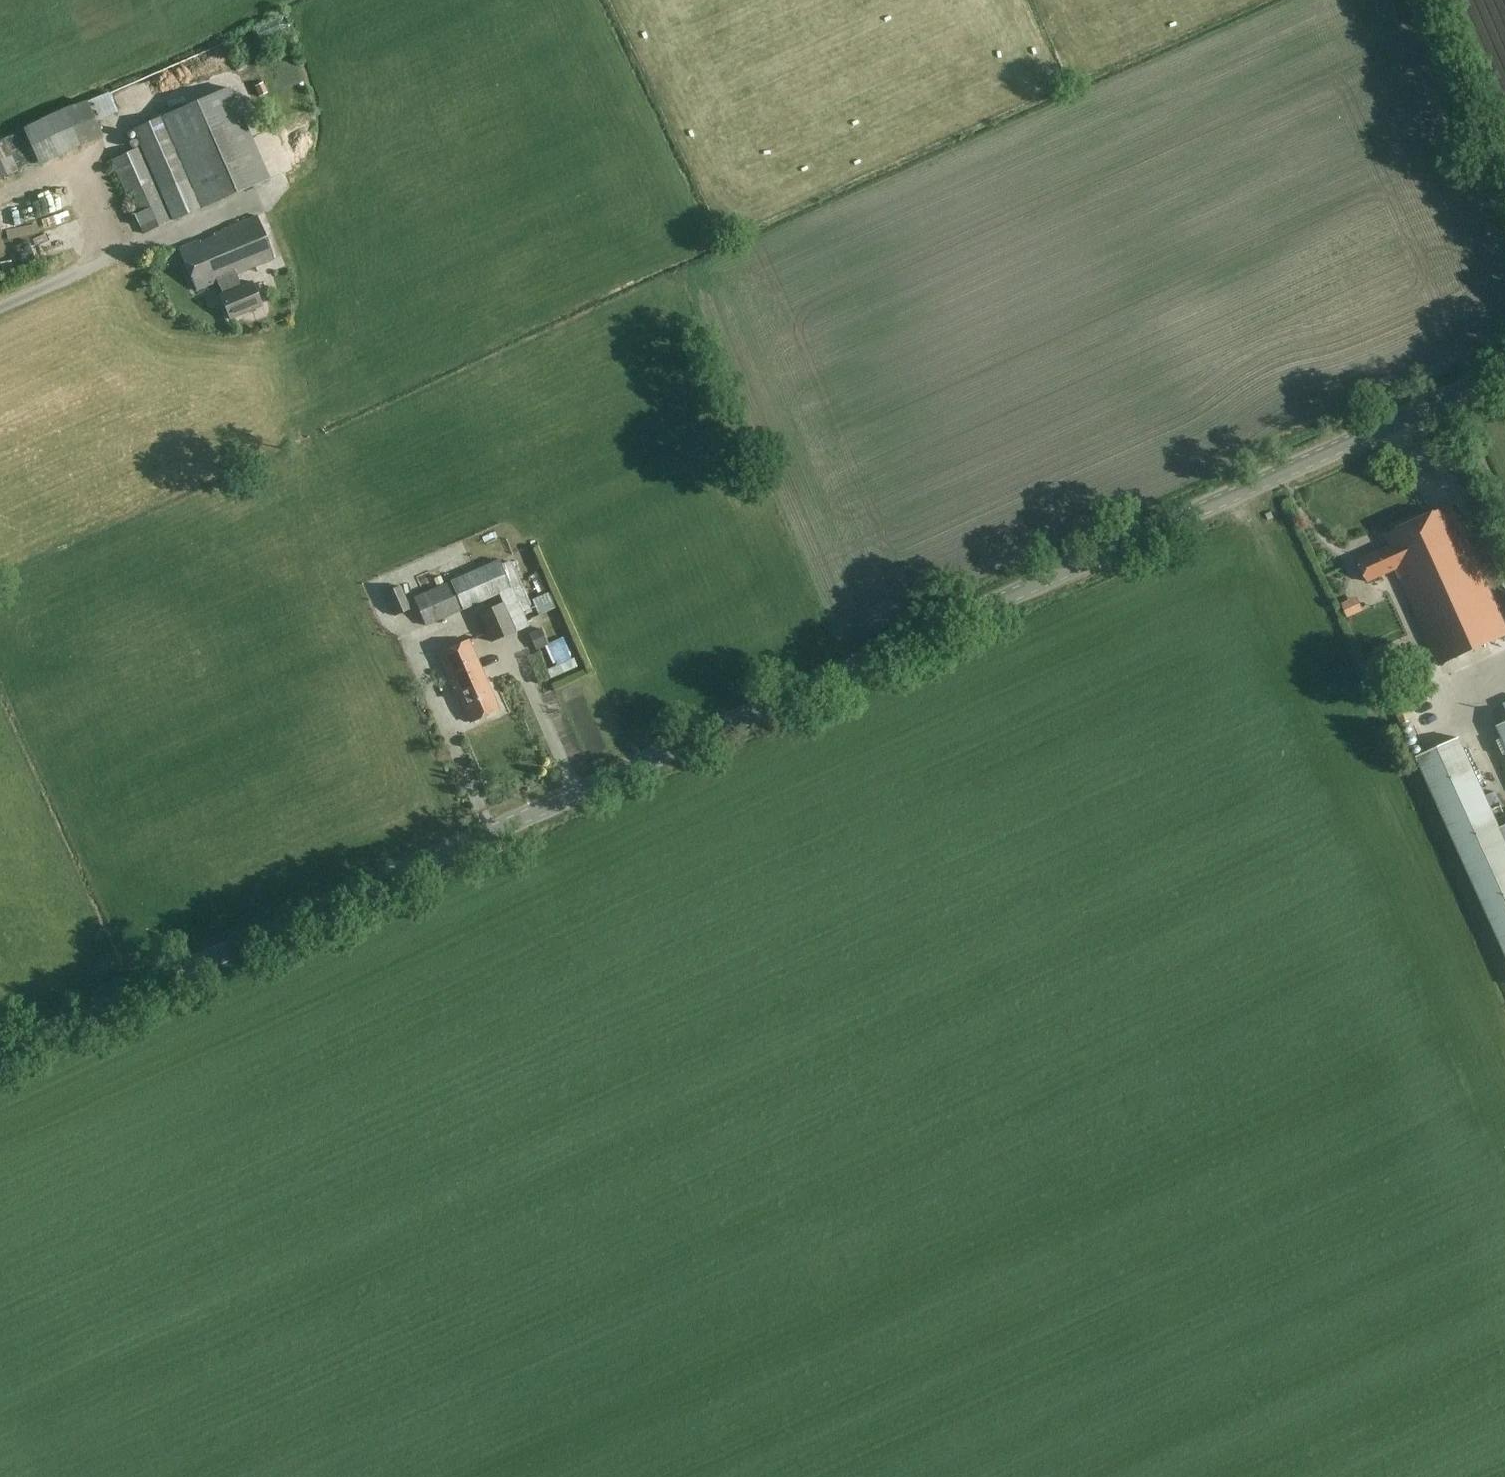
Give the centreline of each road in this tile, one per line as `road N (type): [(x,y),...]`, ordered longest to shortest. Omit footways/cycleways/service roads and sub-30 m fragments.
road 1 (tertiary): [(0,1055),(1504,372)]
road 2 (track): [(1504,128),(1448,0)]

